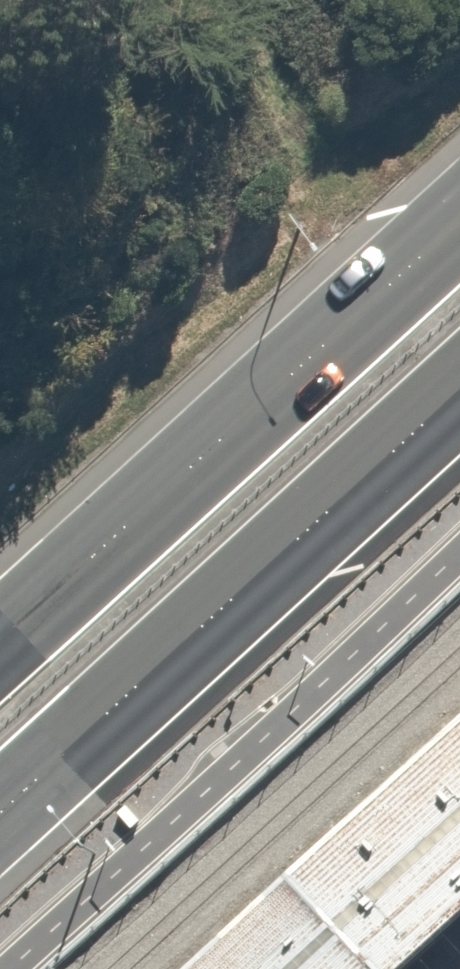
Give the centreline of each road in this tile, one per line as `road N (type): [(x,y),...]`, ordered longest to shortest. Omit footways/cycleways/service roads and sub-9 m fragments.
road 1 (trunk): [(0,647),(459,221)]
road 2 (trunk): [(459,401),(0,826)]

